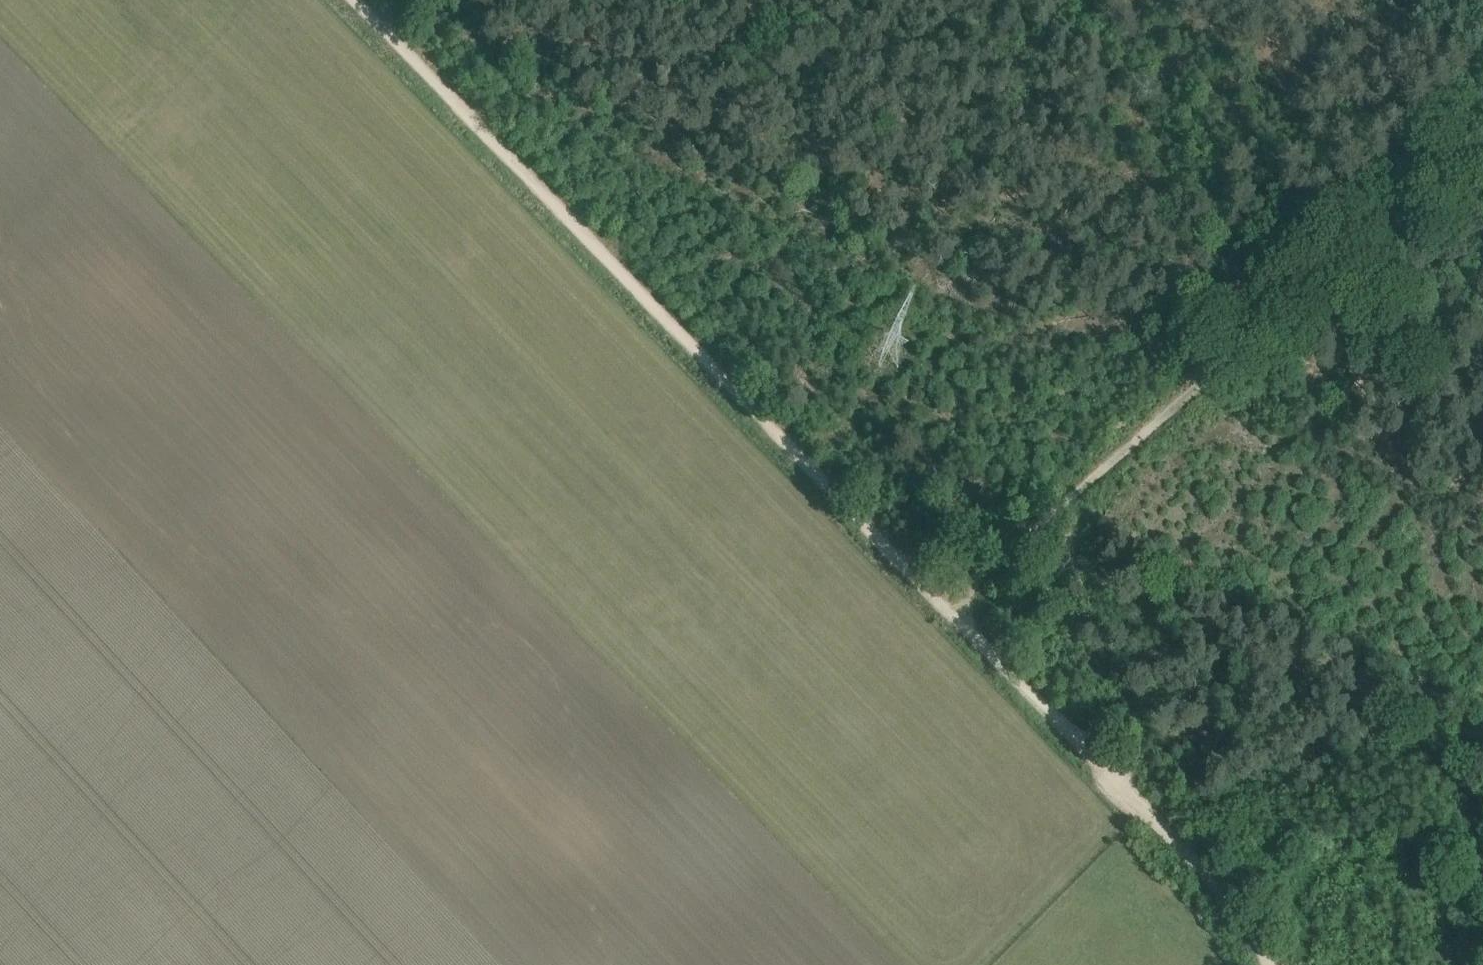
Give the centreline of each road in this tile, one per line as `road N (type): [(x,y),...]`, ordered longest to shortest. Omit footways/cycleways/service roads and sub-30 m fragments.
road 1 (track): [(944,611),(354,0)]
road 2 (track): [(944,611),(1333,259)]
road 3 (track): [(1265,964),(1233,907),(944,611)]
road 4 (track): [(1333,259),(1482,405)]

